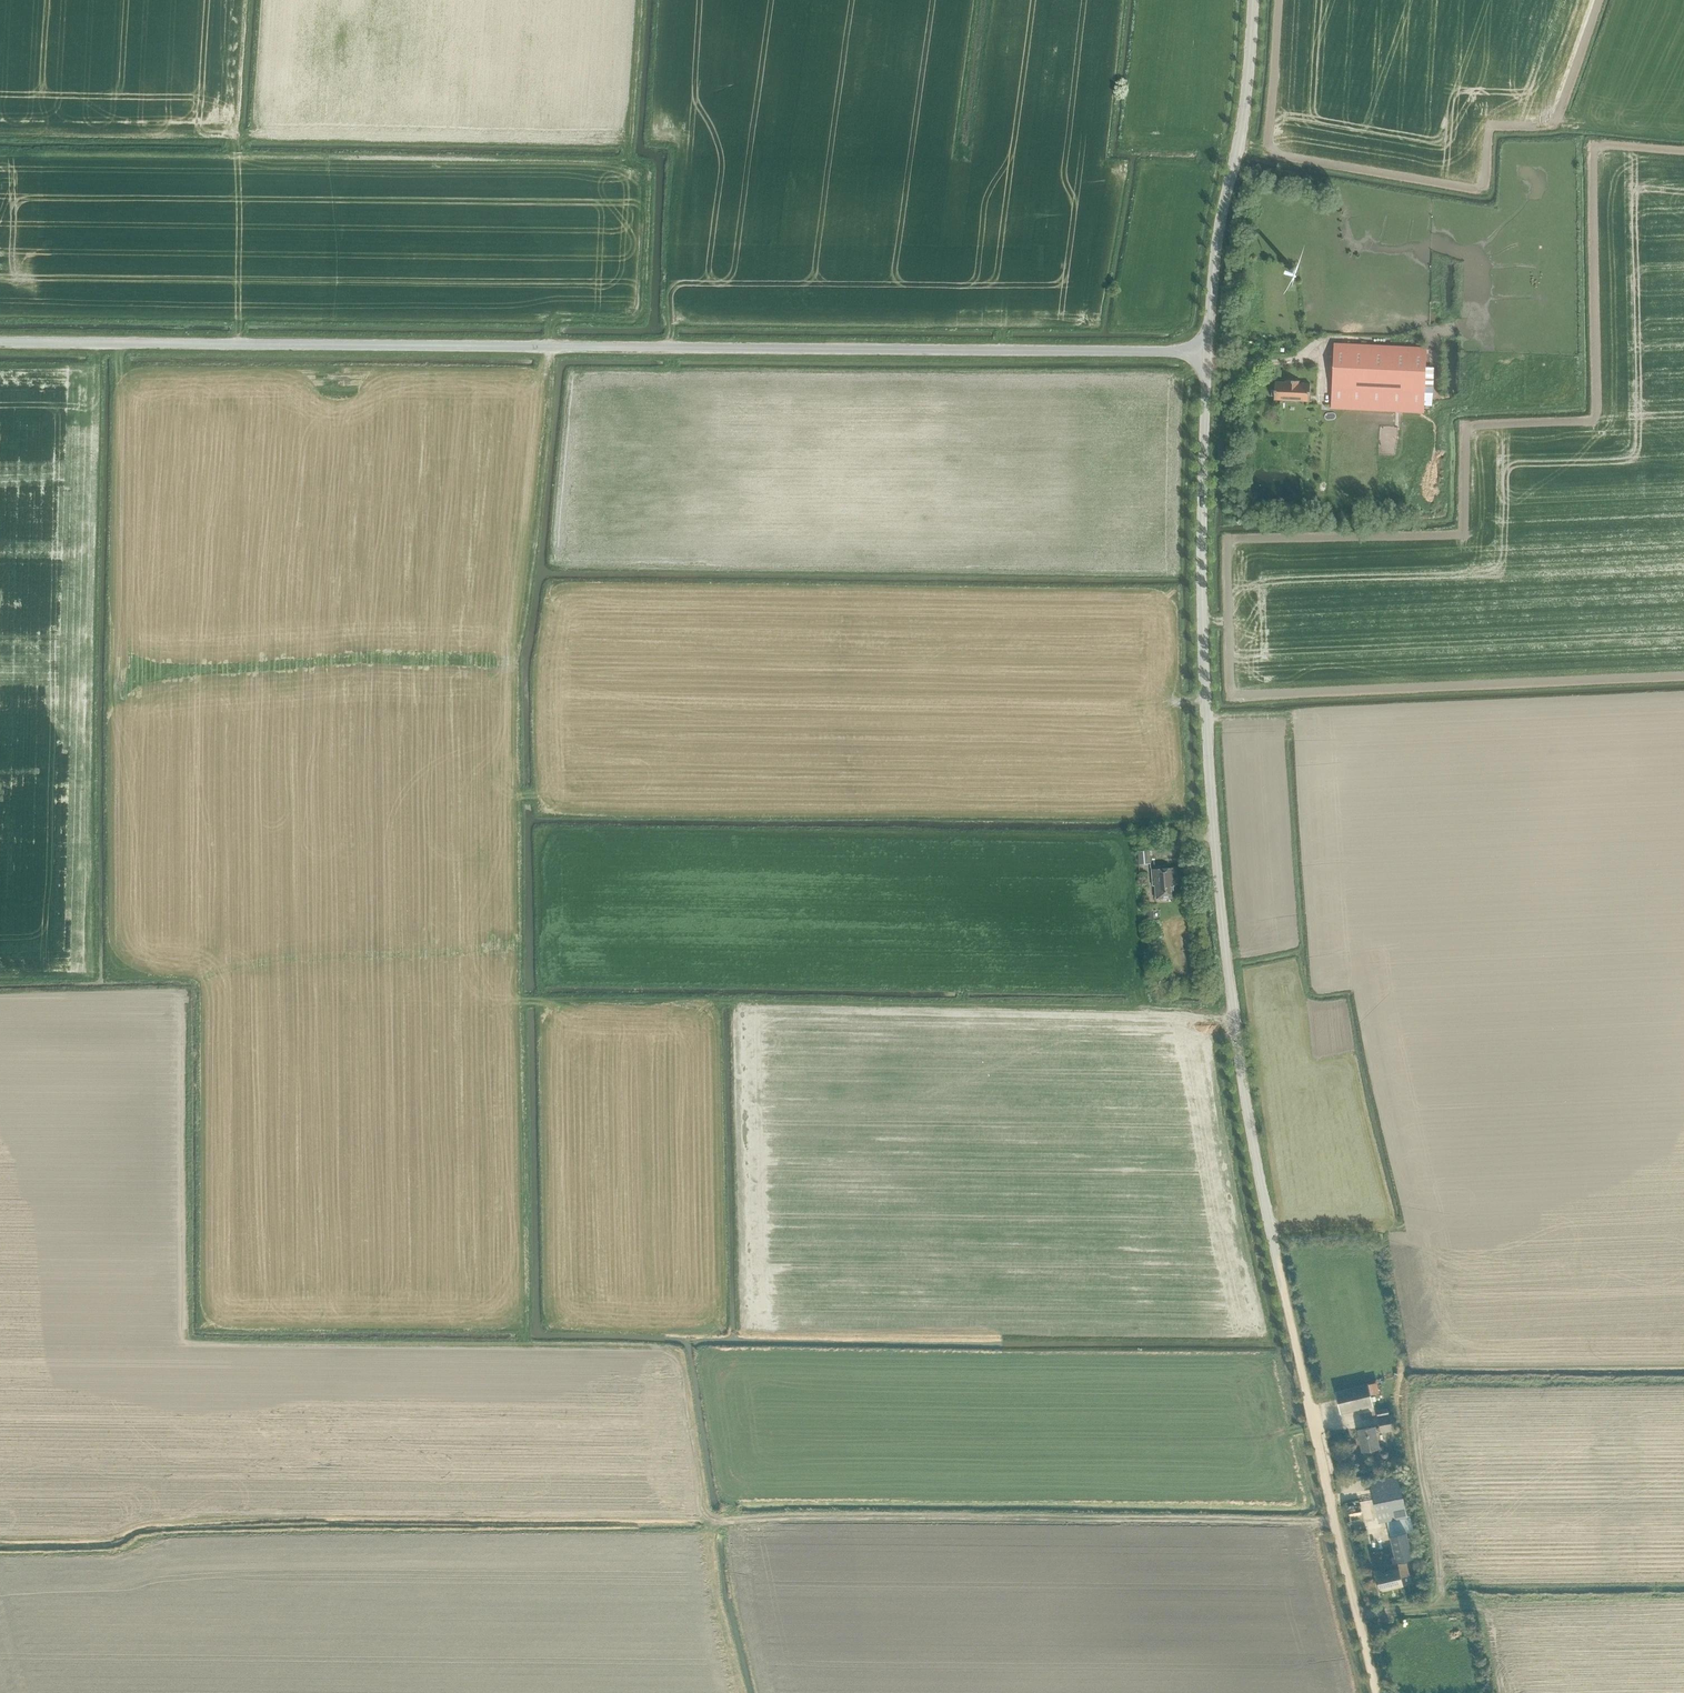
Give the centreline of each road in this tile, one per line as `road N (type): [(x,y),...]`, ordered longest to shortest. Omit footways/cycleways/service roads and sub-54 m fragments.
road 1 (tertiary): [(1377,1692),(1263,1195),(1239,1055),(1205,684),(1207,354)]
road 2 (unclassified): [(1207,354),(0,341)]
road 3 (tertiary): [(1207,354),(1253,0)]

